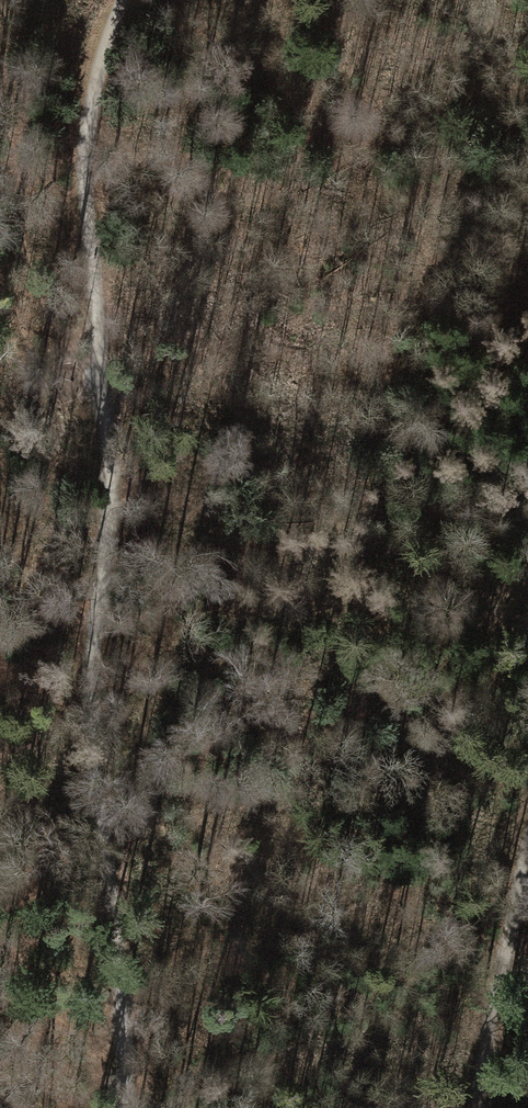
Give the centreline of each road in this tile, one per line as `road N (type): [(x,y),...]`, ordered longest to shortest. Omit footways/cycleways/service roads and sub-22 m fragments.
road 1 (track): [(123,0),(88,110),(86,181),(109,480),(89,685),(129,1107)]
road 2 (track): [(472,1107),(527,815)]
road 3 (track): [(109,480),(215,484),(286,511)]

